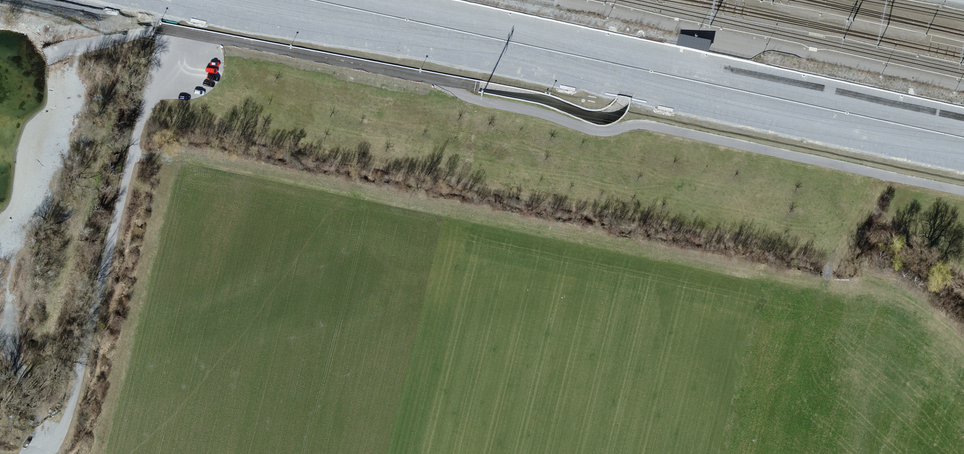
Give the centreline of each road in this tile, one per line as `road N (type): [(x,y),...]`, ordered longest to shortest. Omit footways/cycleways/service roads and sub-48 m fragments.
road 1 (unclassified): [(183,61),(206,34),(448,81),(480,100),(605,132),(660,125),(963,190)]
road 2 (motorway): [(222,0),(963,157)]
road 3 (motorway): [(963,126),(368,0)]
road 4 (unclassified): [(183,61),(151,99),(47,453)]

